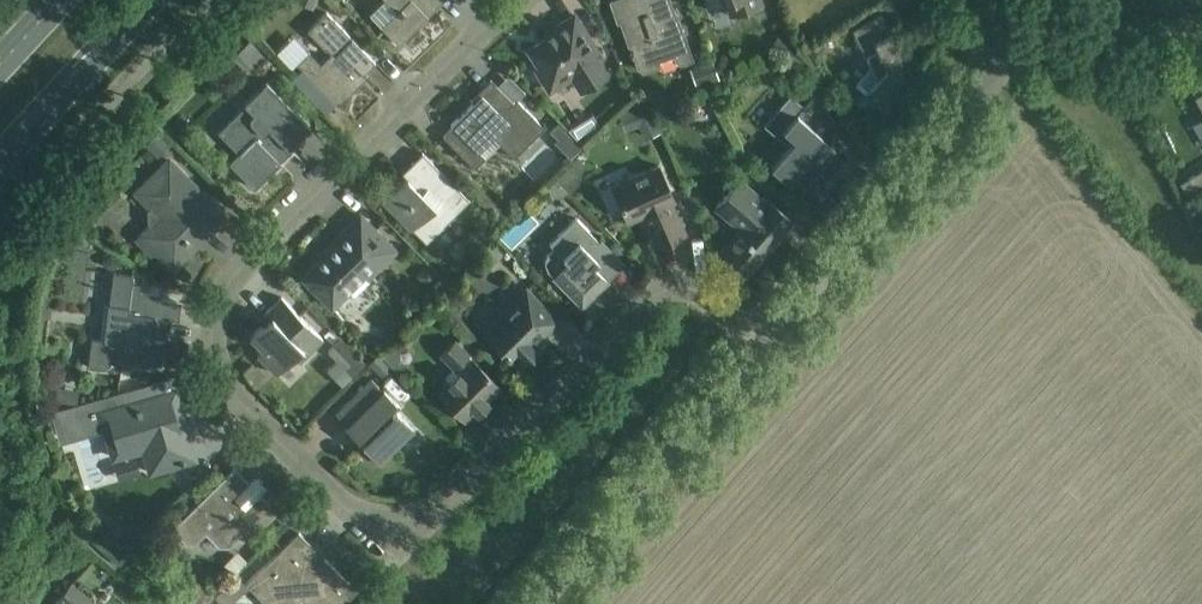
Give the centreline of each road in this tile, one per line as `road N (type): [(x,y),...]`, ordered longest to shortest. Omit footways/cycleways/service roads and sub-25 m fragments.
road 1 (residential): [(767,340),(730,307),(675,300),(452,499),(425,513),(385,516),(349,507),(233,389),(218,359),(216,322),(238,271),(527,0)]
road 2 (unclassified): [(767,340),(1022,39)]
road 3 (unclassified): [(539,603),(767,340)]
road 4 (secondary): [(0,162),(153,0)]
road 5 (unclassified): [(1022,39),(1062,45),(1201,24)]

